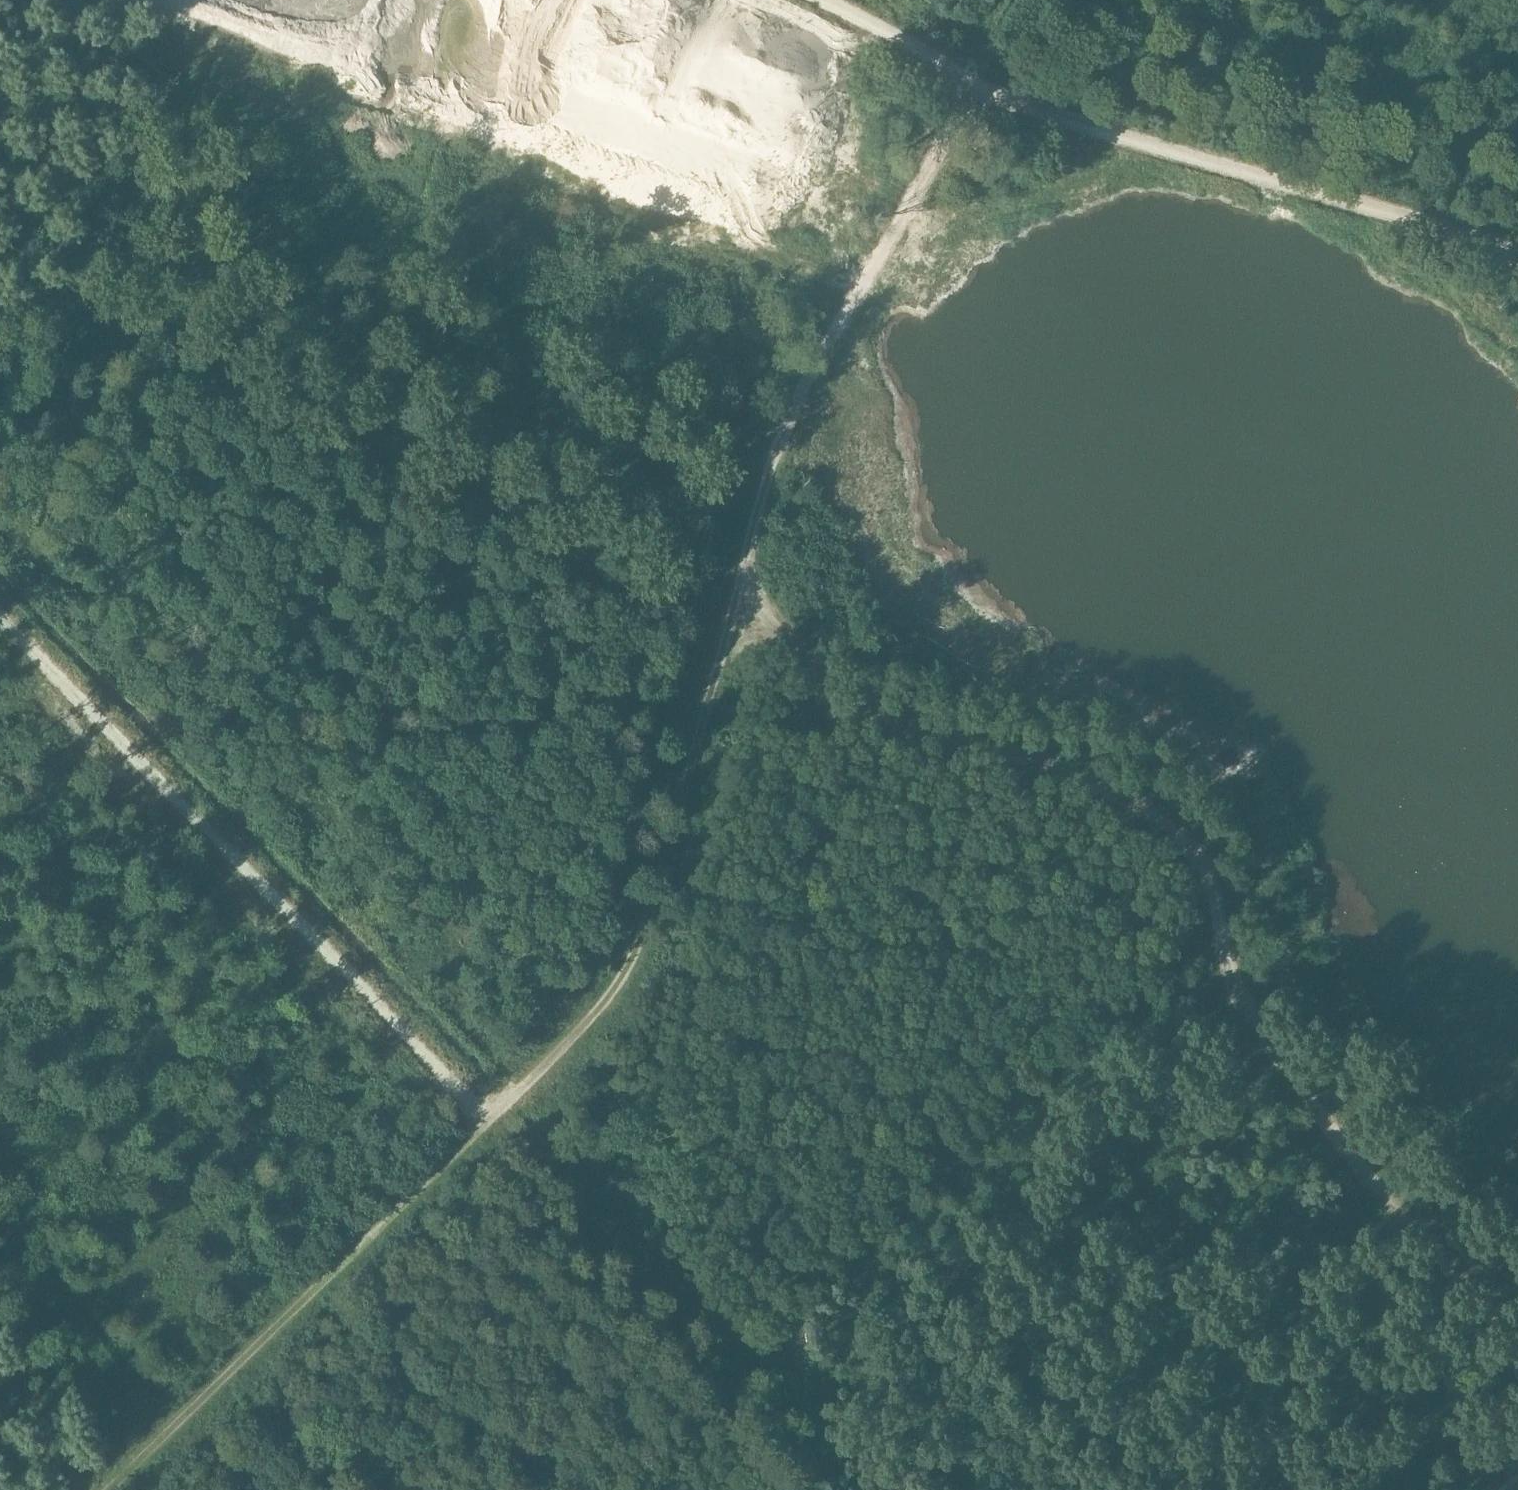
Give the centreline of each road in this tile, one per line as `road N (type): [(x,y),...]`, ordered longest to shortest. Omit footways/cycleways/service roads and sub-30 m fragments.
road 1 (track): [(109,1489),(506,1106),(0,587)]
road 2 (track): [(1022,0),(825,343),(769,458),(648,947),(589,1031),(506,1106)]
road 3 (track): [(823,0),(974,88),(1057,124),(1409,216),(1517,268)]

